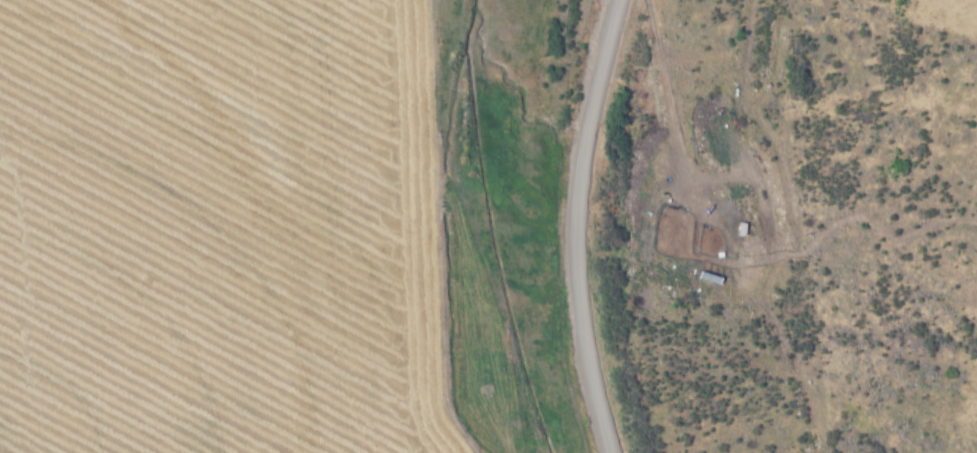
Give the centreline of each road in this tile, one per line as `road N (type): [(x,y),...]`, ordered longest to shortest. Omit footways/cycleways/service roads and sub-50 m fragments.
road 1 (tertiary): [(622,452),(590,287),(596,140),(639,0)]

